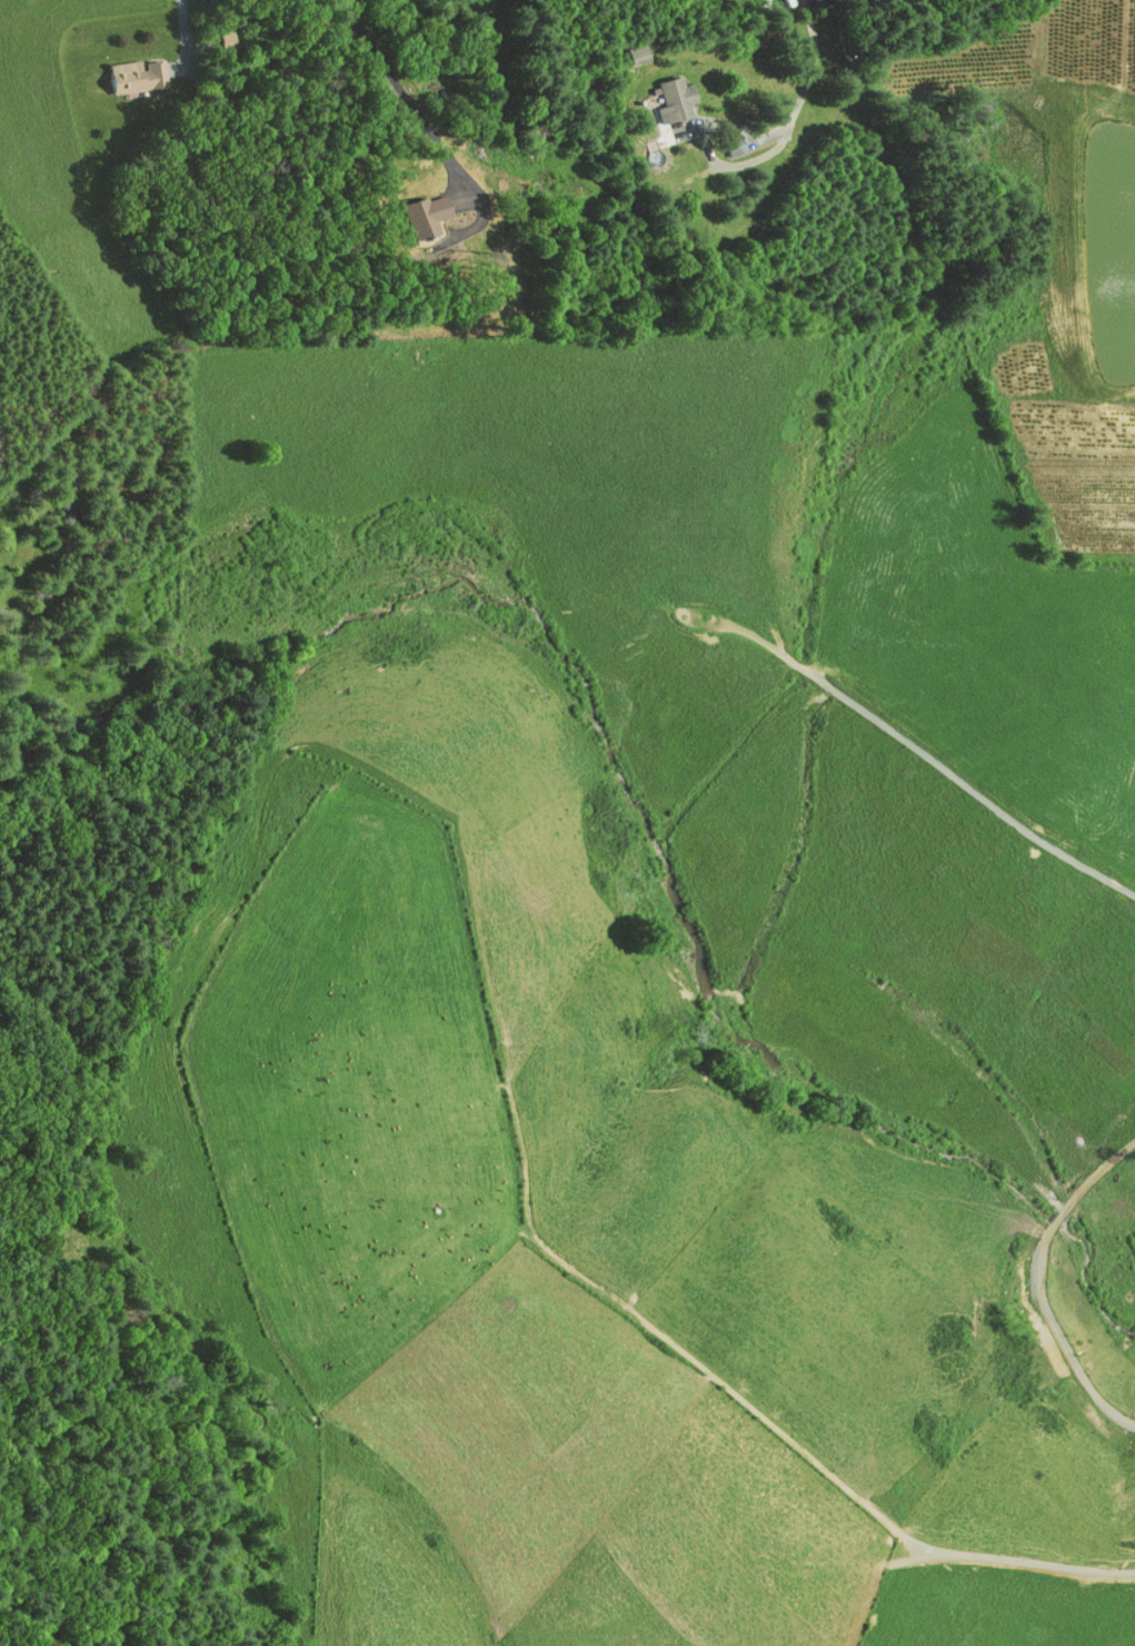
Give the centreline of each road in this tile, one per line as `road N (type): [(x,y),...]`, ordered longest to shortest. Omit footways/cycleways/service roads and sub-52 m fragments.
road 1 (track): [(175,0),(87,18),(66,38),(88,187),(104,209)]
road 2 (residential): [(804,0),(816,44),(810,78),(783,130),(748,143)]

